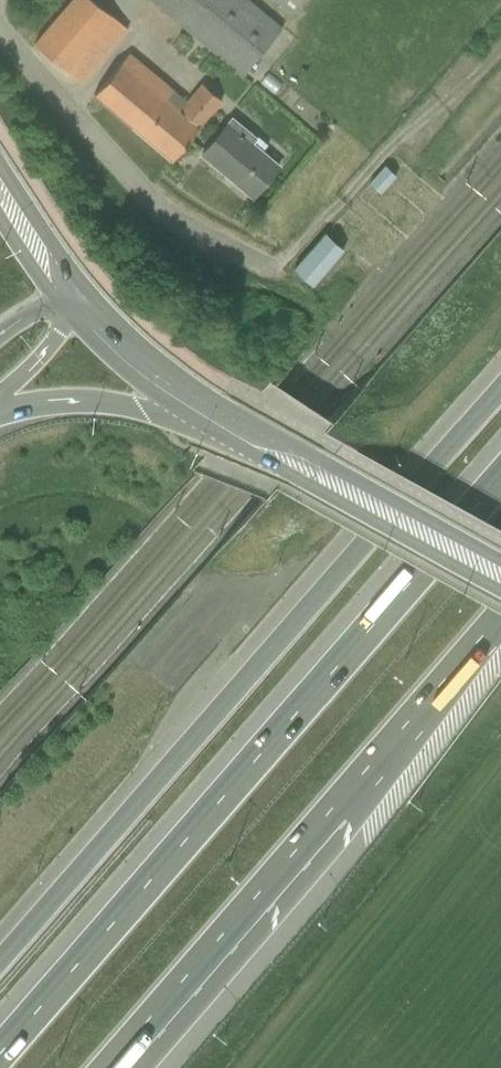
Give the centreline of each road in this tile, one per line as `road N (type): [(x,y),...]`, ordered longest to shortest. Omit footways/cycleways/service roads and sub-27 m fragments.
road 1 (motorway): [(500,387),(0,965)]
road 2 (motorway): [(500,481),(0,1057)]
road 3 (motorway): [(111,1067),(500,624)]
road 4 (unclassified): [(267,272),(169,215),(0,34)]
road 5 (secondary): [(227,425),(500,577)]
road 6 (motorway): [(0,416),(75,402),(203,411)]
road 7 (secondary): [(203,411),(75,302)]
road 8 (secondary): [(0,198),(75,302)]
road 9 (motorway): [(0,400),(49,352),(75,302)]

